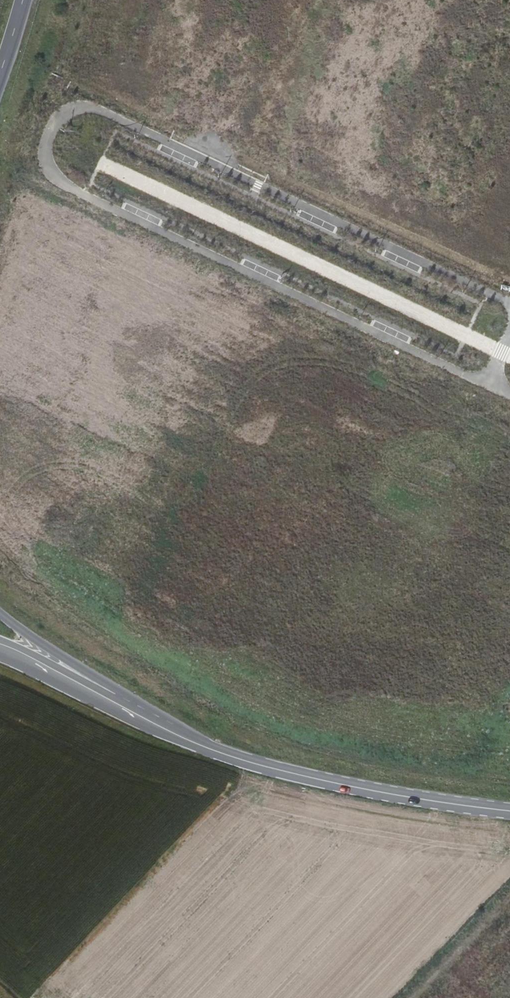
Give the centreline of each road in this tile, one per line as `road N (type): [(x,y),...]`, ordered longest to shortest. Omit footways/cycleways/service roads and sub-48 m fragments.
road 1 (residential): [(509,302),(121,120),(70,110),(48,130),(53,175),(83,195),(489,383)]
road 2 (secondary): [(509,811),(384,793),(206,747)]
road 3 (primary): [(206,747),(0,613)]
road 4 (secondary): [(206,747),(0,646)]

